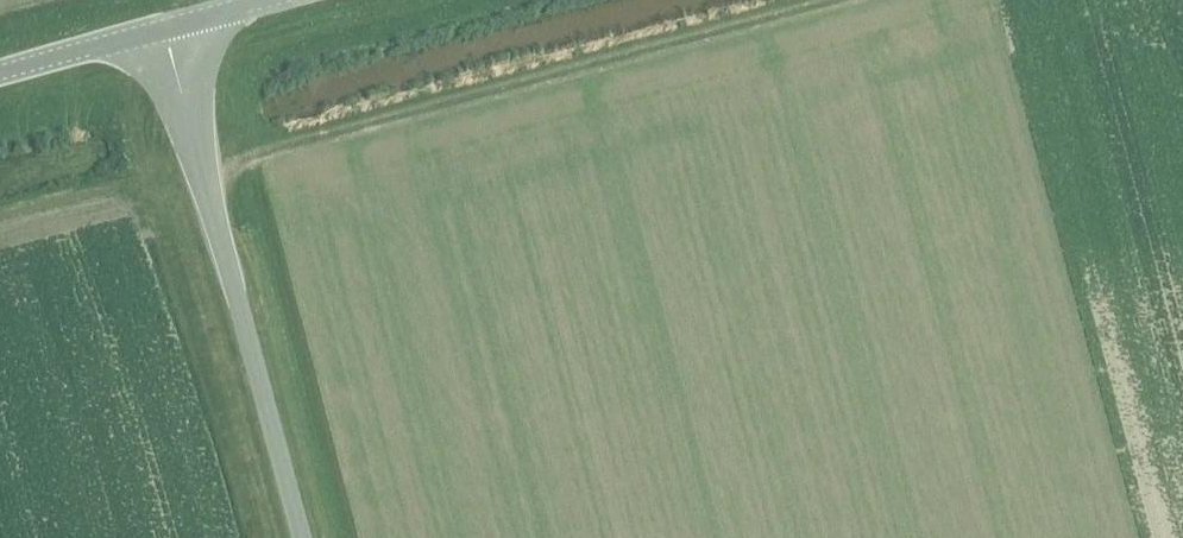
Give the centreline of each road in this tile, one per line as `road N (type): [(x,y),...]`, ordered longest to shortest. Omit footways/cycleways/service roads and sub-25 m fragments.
road 1 (unclassified): [(302,537),(171,26)]
road 2 (tertiary): [(0,74),(171,26)]

